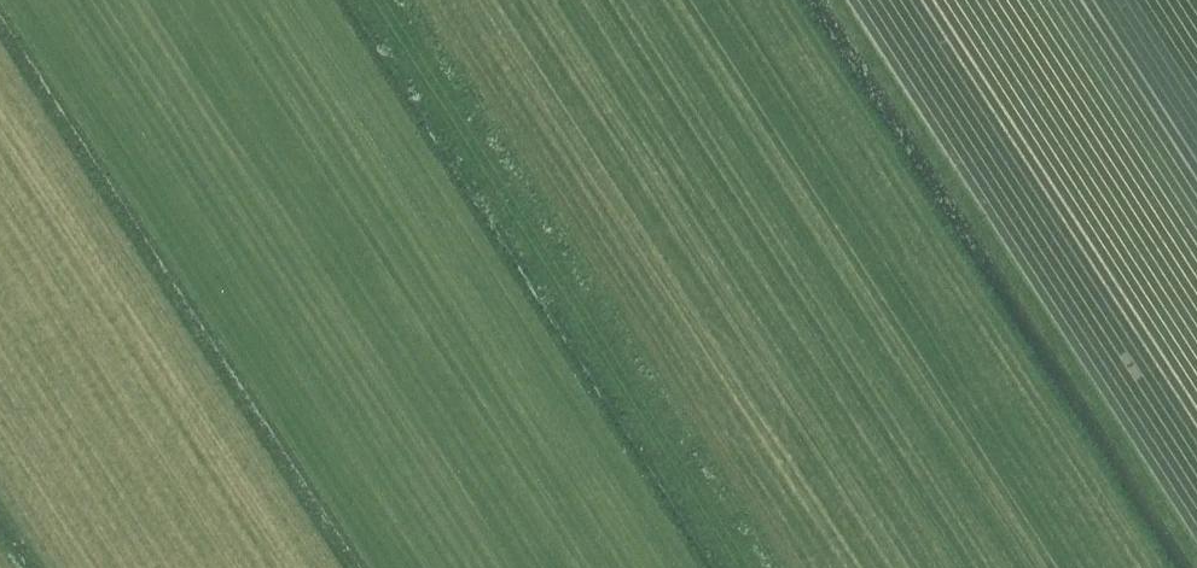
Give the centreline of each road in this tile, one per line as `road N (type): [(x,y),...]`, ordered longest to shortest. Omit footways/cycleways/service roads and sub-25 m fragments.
road 1 (track): [(741,567),(374,0)]

